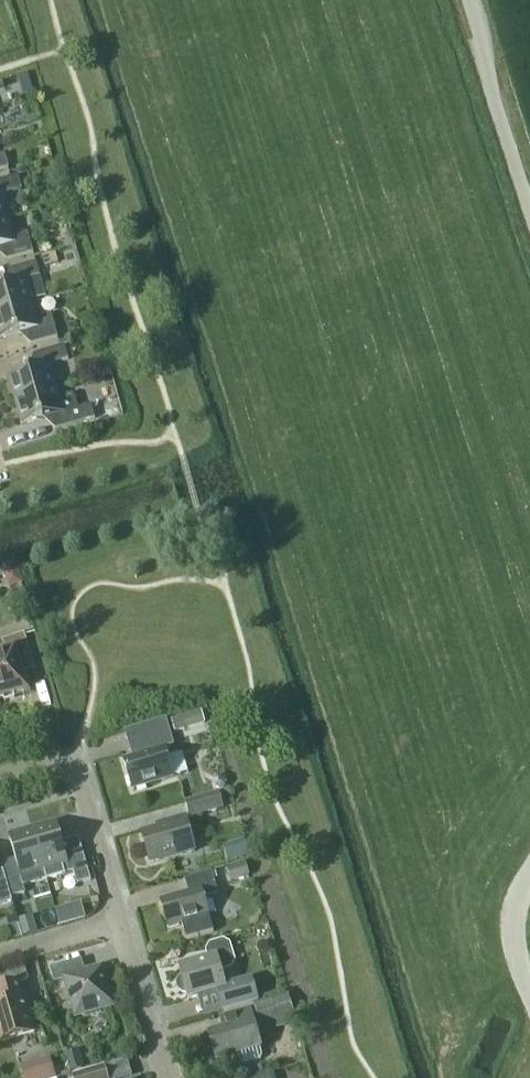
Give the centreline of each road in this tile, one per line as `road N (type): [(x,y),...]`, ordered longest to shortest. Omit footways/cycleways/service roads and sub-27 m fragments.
road 1 (residential): [(126,935),(78,778),(49,763),(0,777)]
road 2 (residential): [(166,1077),(126,935)]
road 3 (residential): [(0,966),(126,935)]

